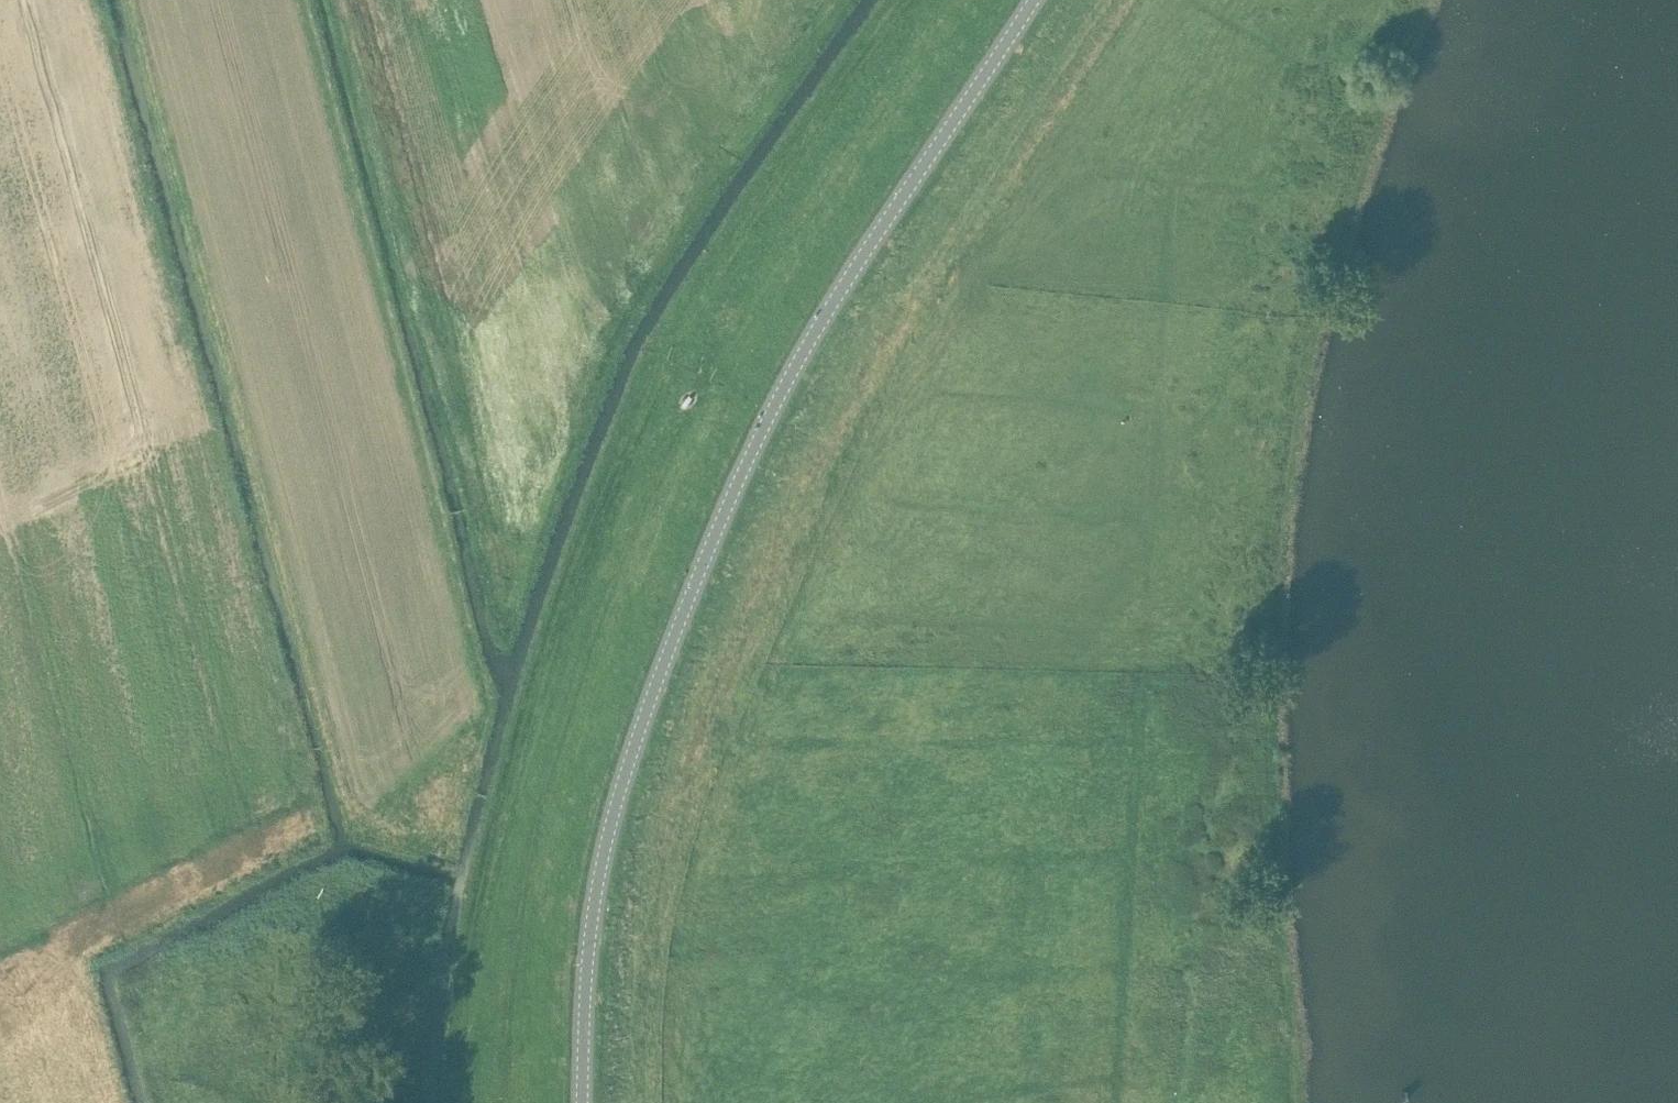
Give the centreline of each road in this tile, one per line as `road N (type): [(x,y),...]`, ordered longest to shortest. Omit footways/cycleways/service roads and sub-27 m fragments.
road 1 (unclassified): [(583,1102),(590,937),(603,857),(636,744),(704,563),(769,418),(825,317),(1032,0)]

